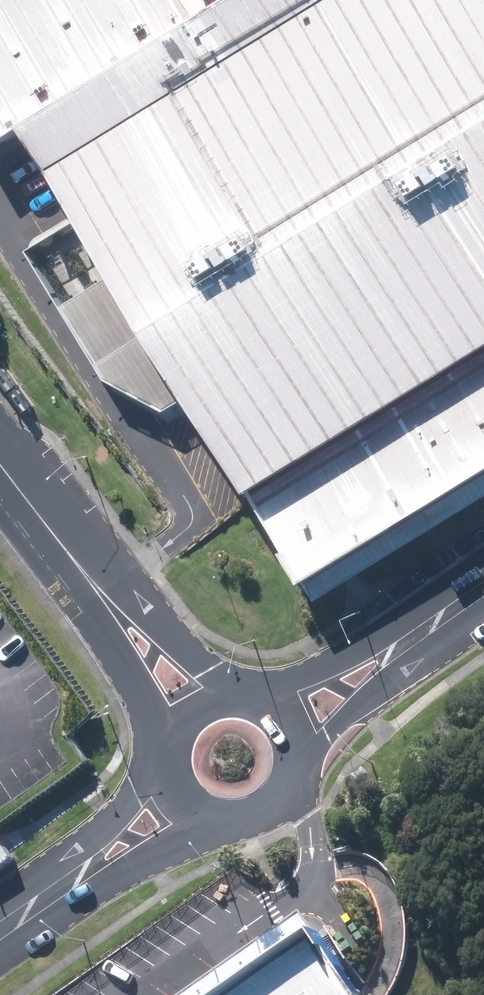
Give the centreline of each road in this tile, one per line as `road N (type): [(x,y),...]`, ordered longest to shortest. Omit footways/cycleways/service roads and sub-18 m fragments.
road 1 (tertiary): [(0,463),(120,618)]
road 2 (secondary): [(408,642),(292,775)]
road 3 (secondary): [(235,825),(72,882)]
road 4 (secondary): [(257,705),(408,642)]
road 5 (tertiary): [(120,618),(249,702)]
road 6 (secondary): [(72,882),(166,766)]
road 7 (tertiary): [(166,754),(120,618)]

